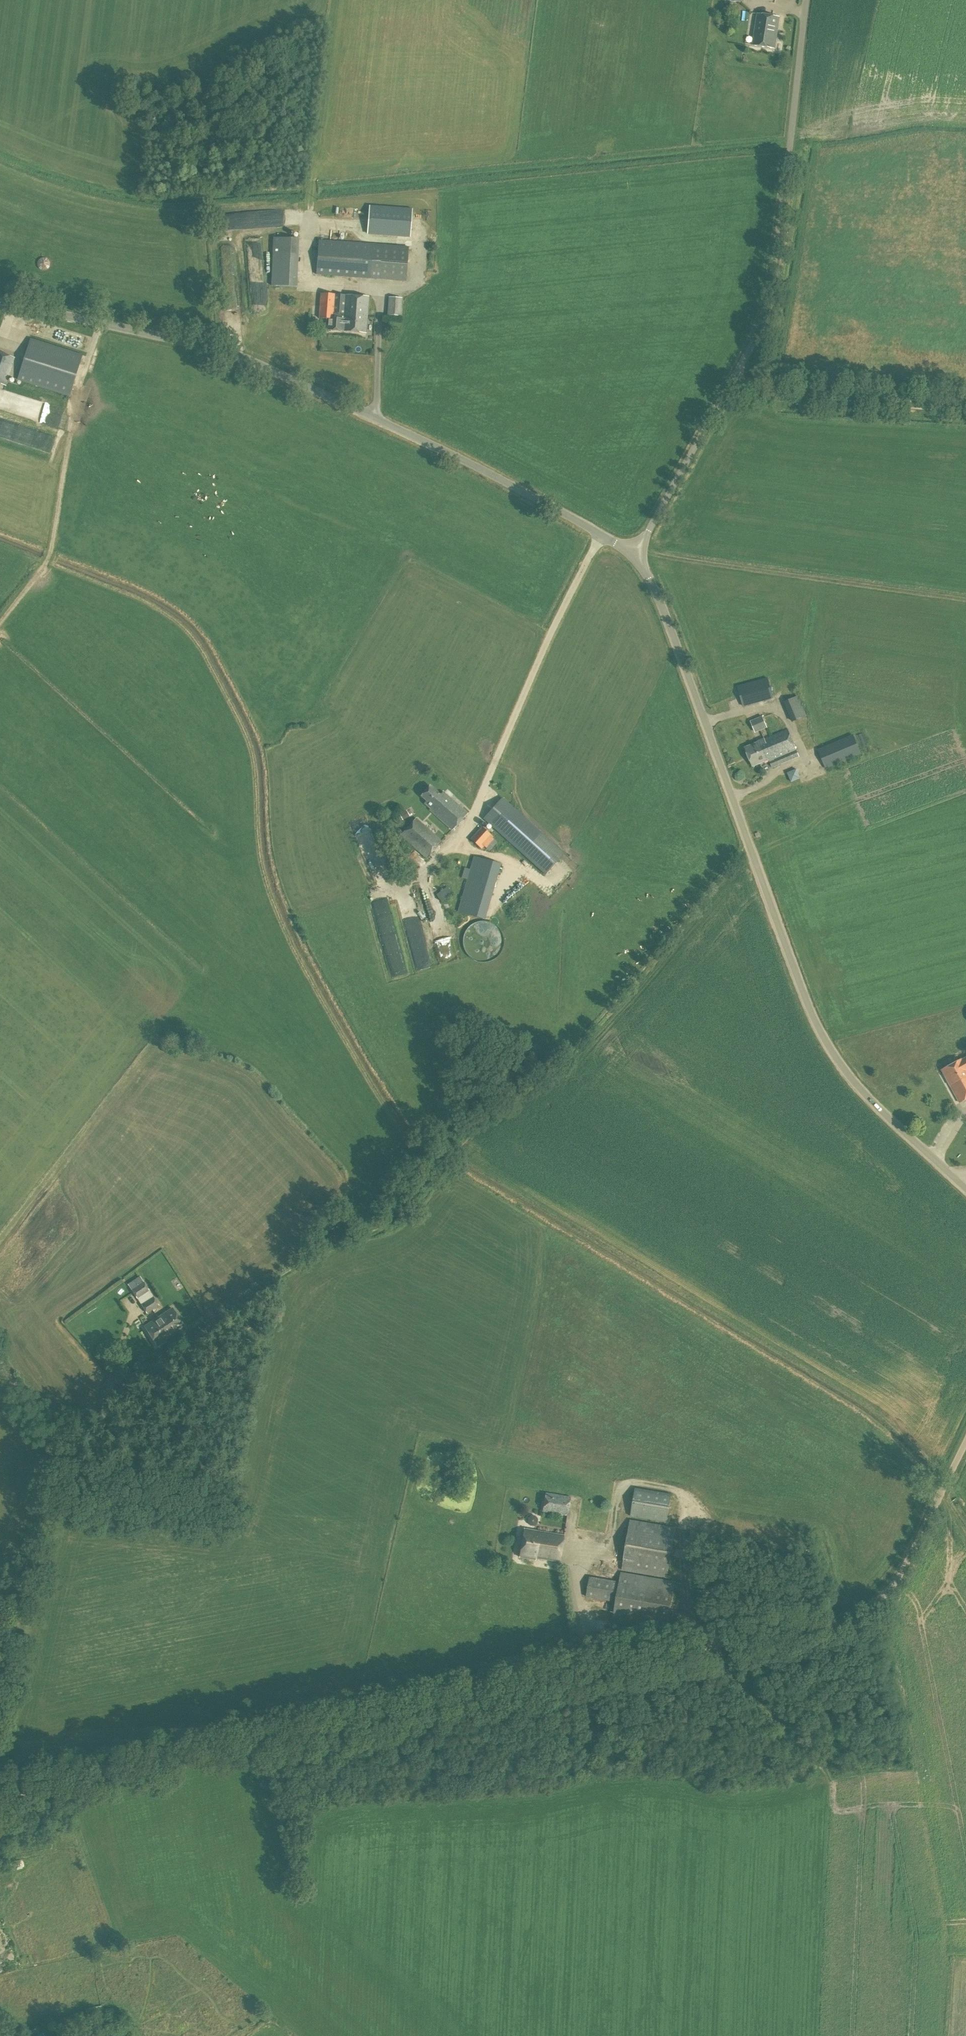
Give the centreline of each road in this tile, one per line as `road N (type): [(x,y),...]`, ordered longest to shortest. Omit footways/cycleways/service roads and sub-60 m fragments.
road 1 (unclassified): [(965,1189),(851,1081),(807,1008),(653,582),(635,553)]
road 2 (unclassified): [(635,553),(277,374),(186,344),(0,303)]
road 3 (track): [(577,1676),(0,1798)]
road 4 (unclassified): [(635,553),(723,403),(771,288),(799,0)]
road 5 (unclassified): [(577,1676),(872,1608),(910,1563),(965,1445)]
road 6 (track): [(49,1435),(0,1680)]
road 7 (track): [(729,392),(965,405)]

